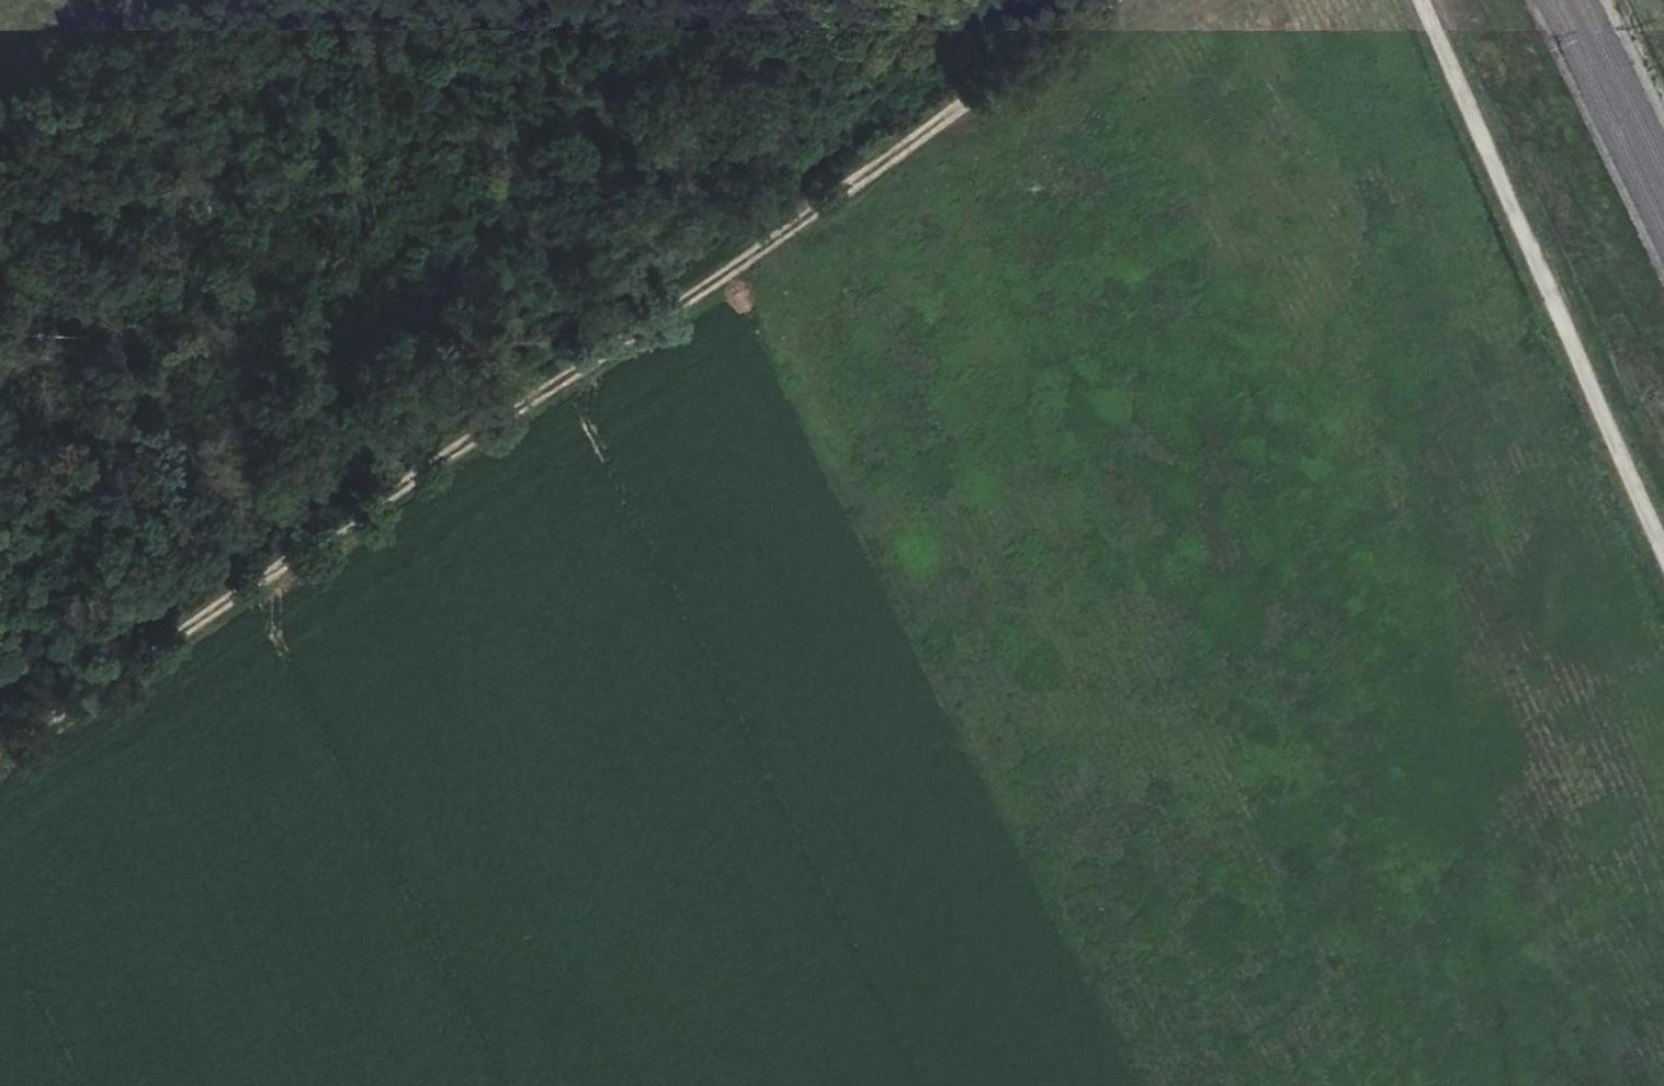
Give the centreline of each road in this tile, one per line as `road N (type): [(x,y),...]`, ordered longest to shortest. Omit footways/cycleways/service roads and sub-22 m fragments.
road 1 (track): [(0,737),(1108,0)]
road 2 (track): [(1417,0),(1663,558)]

